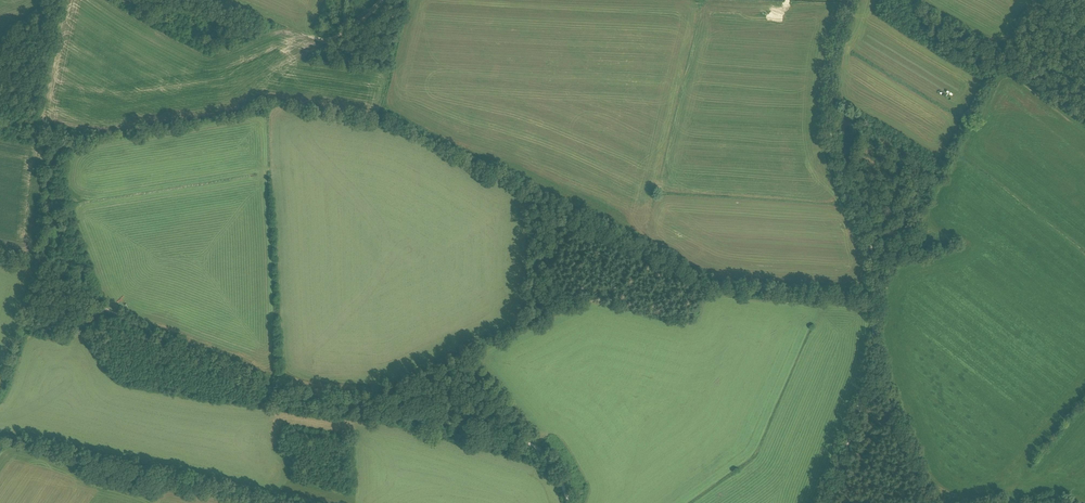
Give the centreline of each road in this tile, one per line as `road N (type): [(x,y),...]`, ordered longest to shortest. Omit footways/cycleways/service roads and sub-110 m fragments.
road 1 (track): [(103,309),(284,395),(510,438),(543,452),(568,502)]
road 2 (tertiary): [(825,502),(870,378),(877,313),(875,265),(831,145),(836,43),(852,0)]
road 3 (track): [(103,309),(0,419)]

